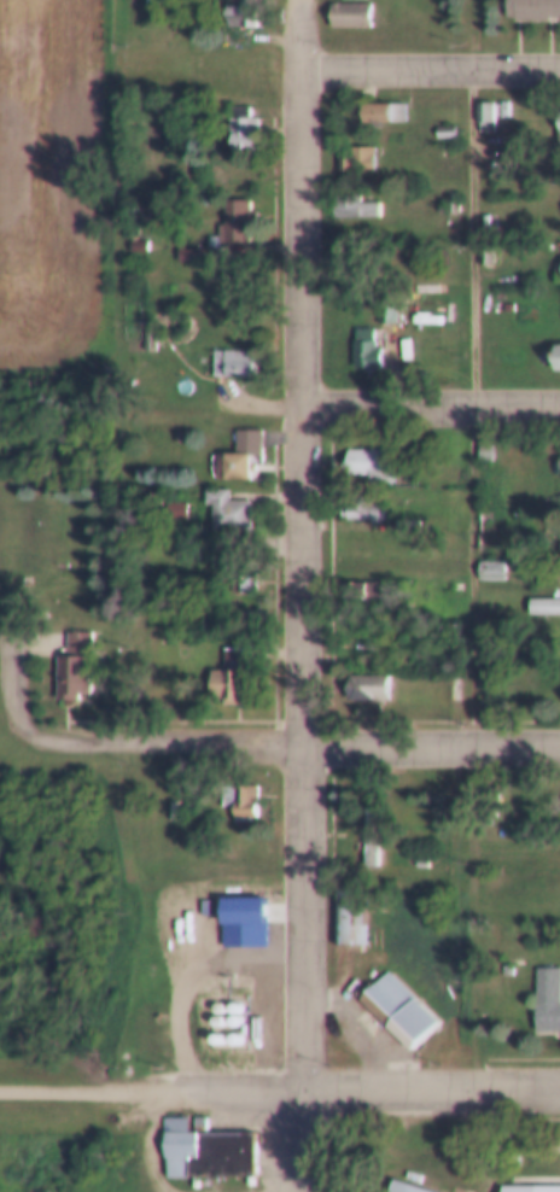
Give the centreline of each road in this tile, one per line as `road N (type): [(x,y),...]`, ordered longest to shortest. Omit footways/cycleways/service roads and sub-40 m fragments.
road 1 (residential): [(302,1088),(297,71)]
road 2 (residential): [(559,1091),(187,1088)]
road 3 (residential): [(297,71),(559,66)]
road 4 (residential): [(559,408),(301,407)]
road 5 (residential): [(302,749),(559,749)]
road 6 (residential): [(187,1088),(0,1088)]

